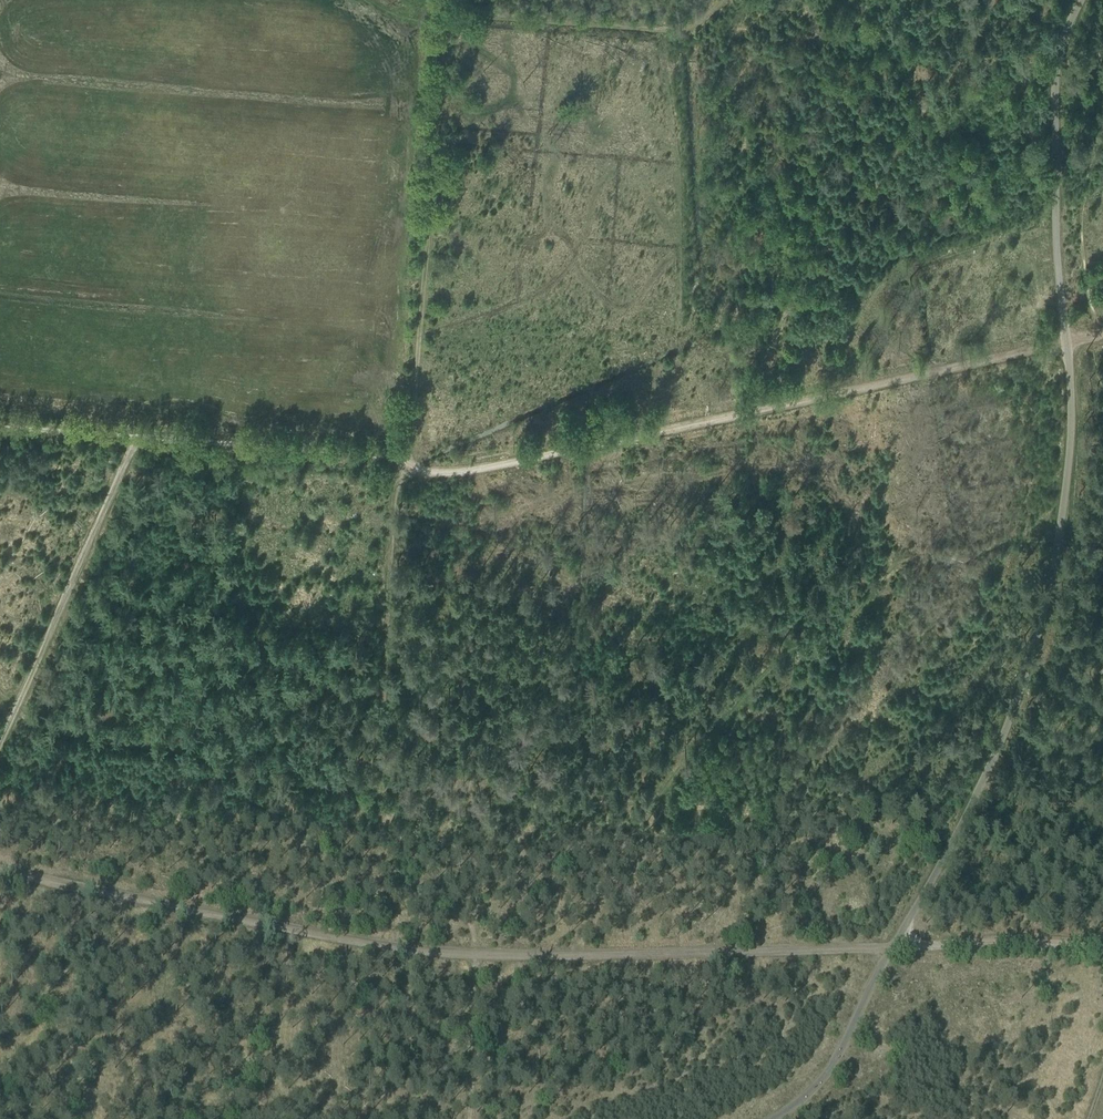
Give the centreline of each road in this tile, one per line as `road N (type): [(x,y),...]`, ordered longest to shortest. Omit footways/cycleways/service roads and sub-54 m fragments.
road 1 (track): [(447,12),(415,386),(396,490),(378,791),(385,819),(472,925),(469,1118)]
road 2 (track): [(0,695),(11,715),(44,729),(212,761),(257,781),(378,791),(476,810),(629,806),(837,817),(950,847),(1067,814),(1102,796)]
road 3 (track): [(0,429),(392,458),(439,473),(756,411)]
road 4 (track): [(572,954),(636,829),(695,748),(777,661),(844,625),(912,557),(973,559),(1005,543),(1058,542)]
road 5 (track): [(572,954),(430,954),(0,873)]
road 6 (track): [(1102,948),(1016,942),(572,954)]
road 7 (track): [(994,0),(900,148),(787,301),(756,411)]
road 8 (track): [(0,741),(138,438)]
road 9 (track): [(756,411),(1068,343)]
road 10 (track): [(661,29),(447,12)]

